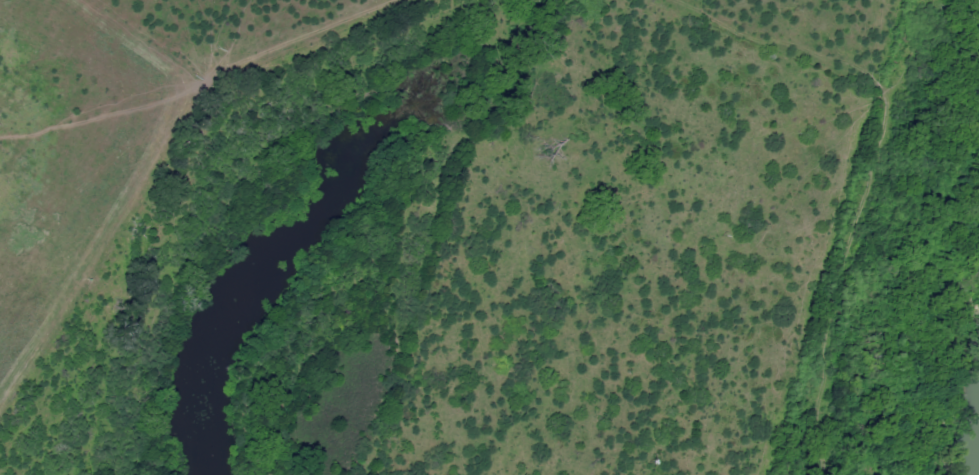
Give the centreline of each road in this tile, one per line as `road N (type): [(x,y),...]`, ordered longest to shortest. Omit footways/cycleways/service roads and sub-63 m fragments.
road 1 (residential): [(944,0),(896,185),(866,229),(798,410),(803,474)]

